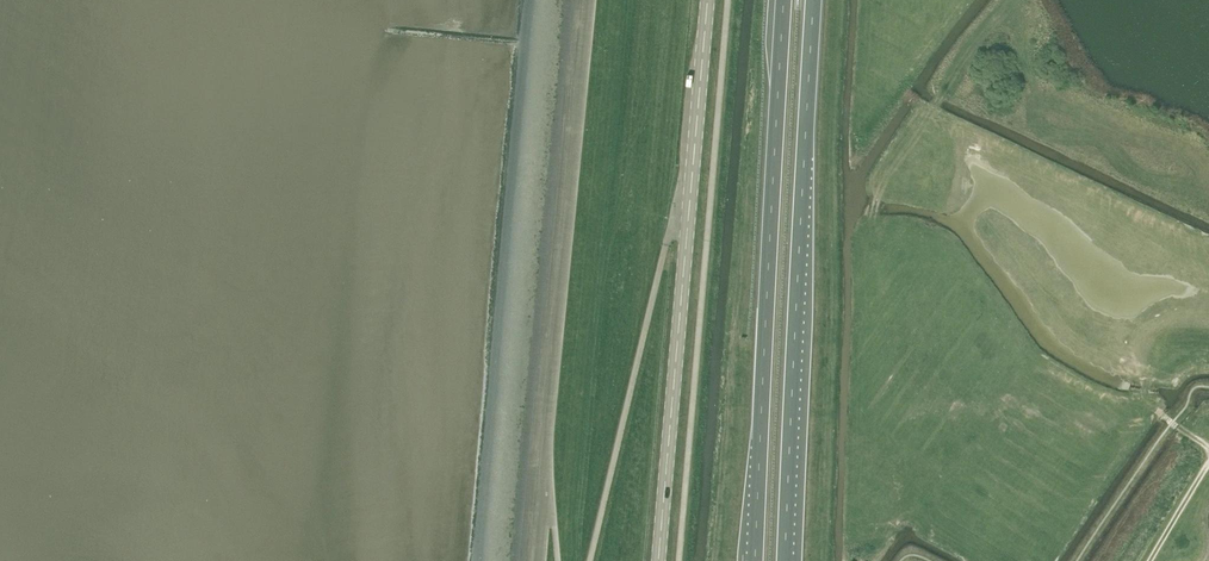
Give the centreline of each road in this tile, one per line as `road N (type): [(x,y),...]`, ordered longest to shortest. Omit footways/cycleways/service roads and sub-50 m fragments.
road 1 (secondary): [(658,560),(705,0)]
road 2 (trunk): [(783,0),(754,560)]
road 3 (trunk): [(785,560),(813,0)]

